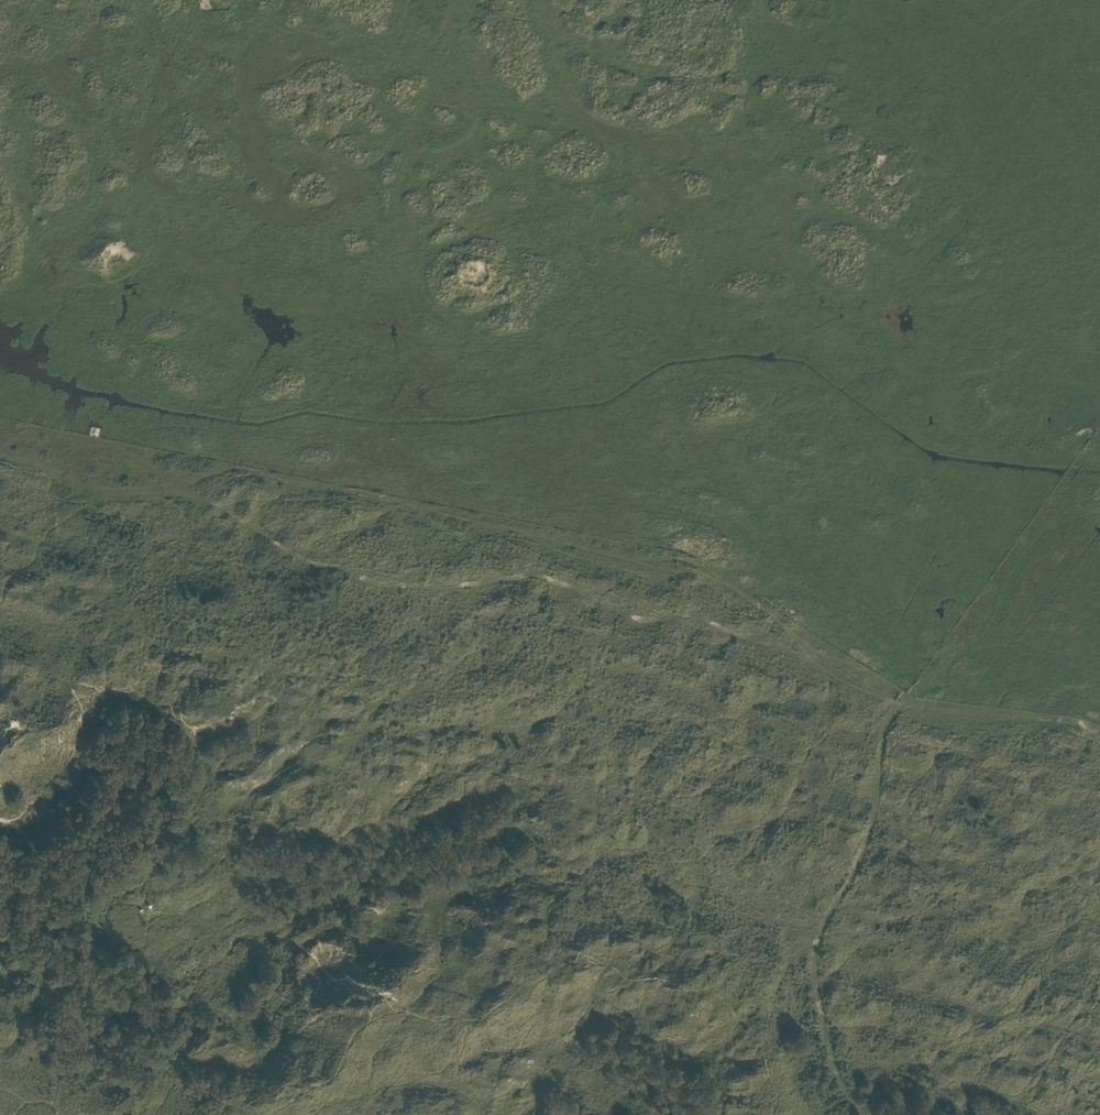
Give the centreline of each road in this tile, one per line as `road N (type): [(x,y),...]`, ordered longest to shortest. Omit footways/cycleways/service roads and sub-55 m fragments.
road 1 (track): [(0,459),(45,468),(96,493),(180,490),(215,474),(253,473),(626,560),(679,564),(912,711),(1070,725),(1099,740)]

